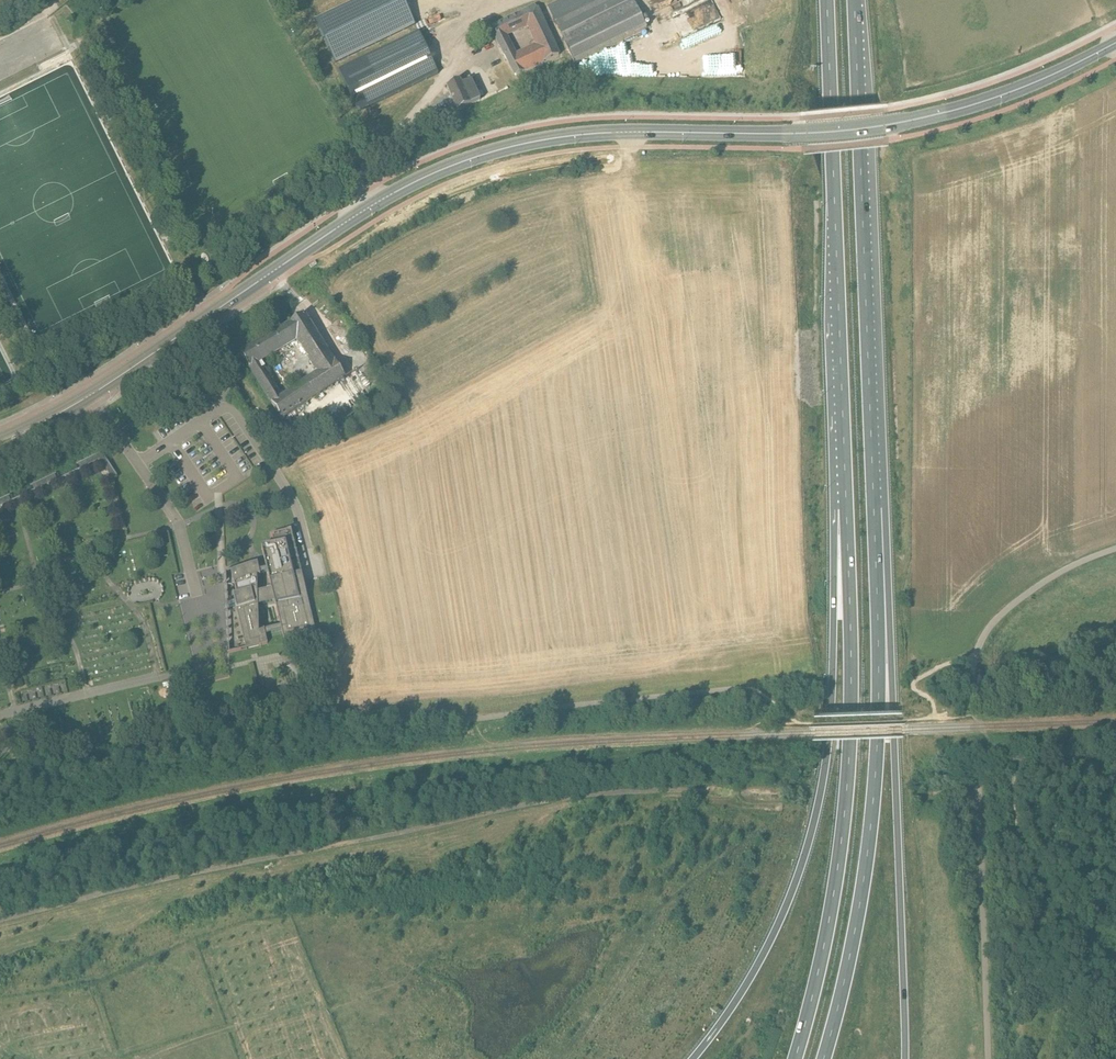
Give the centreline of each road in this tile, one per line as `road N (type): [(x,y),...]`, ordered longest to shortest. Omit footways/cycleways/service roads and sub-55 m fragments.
road 1 (tertiary): [(44,421),(364,210),(478,157),(584,135),(810,132),(923,118),(1019,89),(1115,41)]
road 2 (track): [(0,920),(520,806),(728,791)]
road 3 (trunk): [(878,623),(854,0)]
road 4 (trunk): [(846,509),(828,746),(812,828),(770,943),(692,1058)]
road 5 (trunk): [(846,509),(851,736),(841,842),(794,1058)]
road 6 (trunk): [(828,0),(846,509)]
road 7 (trunk): [(823,1058),(845,984),(872,815),(878,623)]
road 8 (trunk): [(905,1058),(894,742),(878,623)]

